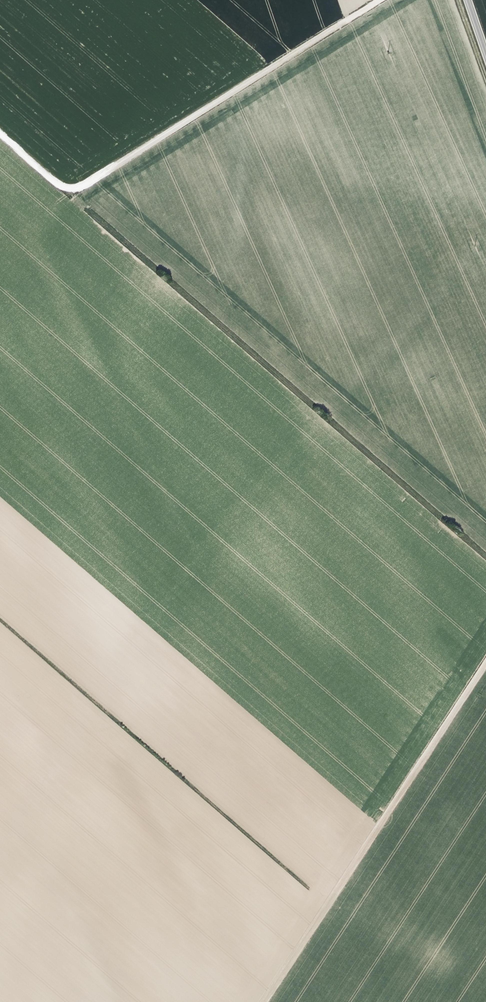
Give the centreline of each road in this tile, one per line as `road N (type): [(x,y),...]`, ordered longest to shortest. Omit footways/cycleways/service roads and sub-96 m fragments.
road 1 (track): [(382,0),(80,190),(60,186),(0,133)]
road 2 (track): [(485,663),(265,1001)]

